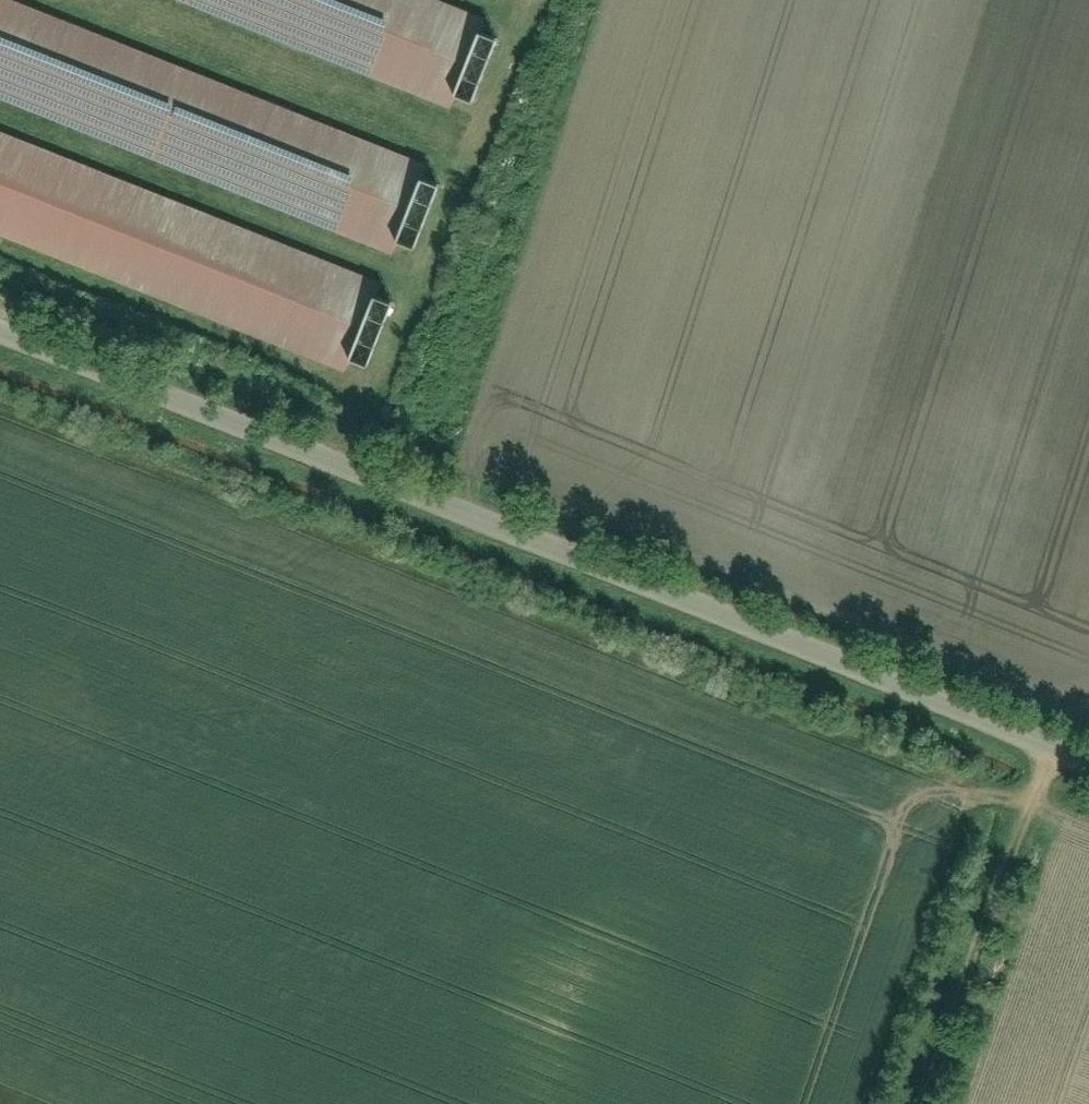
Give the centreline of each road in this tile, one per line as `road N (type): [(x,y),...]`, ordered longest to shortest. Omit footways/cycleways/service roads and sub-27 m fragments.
road 1 (unclassified): [(0,337),(1088,768)]
road 2 (track): [(1063,758),(942,1103)]

